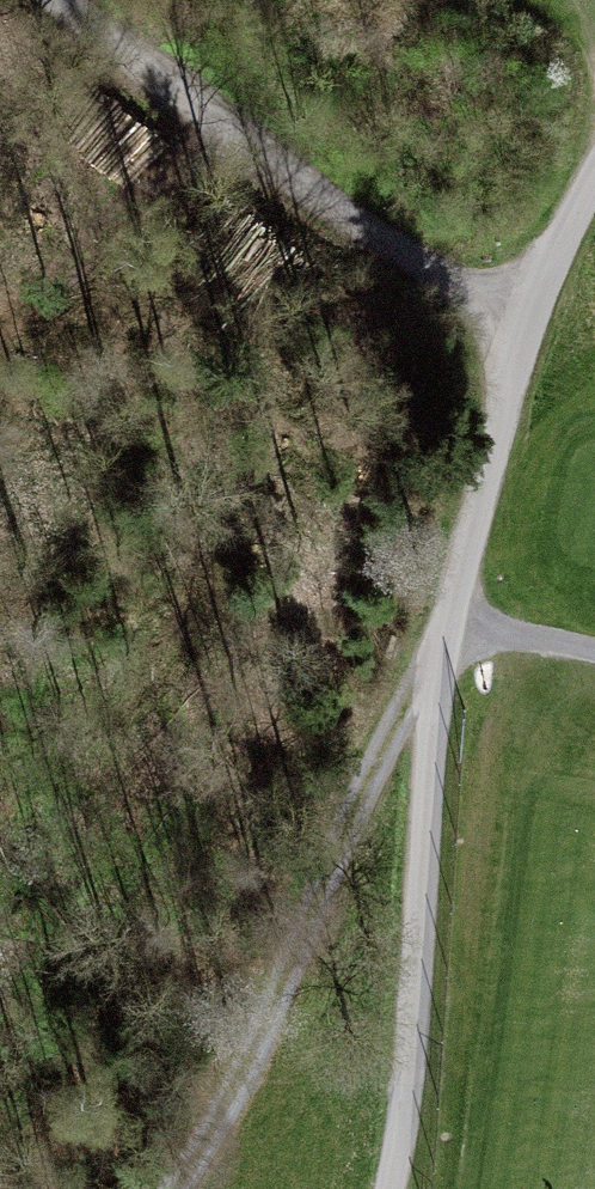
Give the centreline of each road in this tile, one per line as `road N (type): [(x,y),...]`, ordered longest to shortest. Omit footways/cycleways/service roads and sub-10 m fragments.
road 1 (track): [(390,1188),(478,493),(539,309),(594,189)]
road 2 (track): [(178,1188),(256,1058),(478,493),(523,642),(594,658)]
road 3 (track): [(539,309),(358,224),(55,0)]

